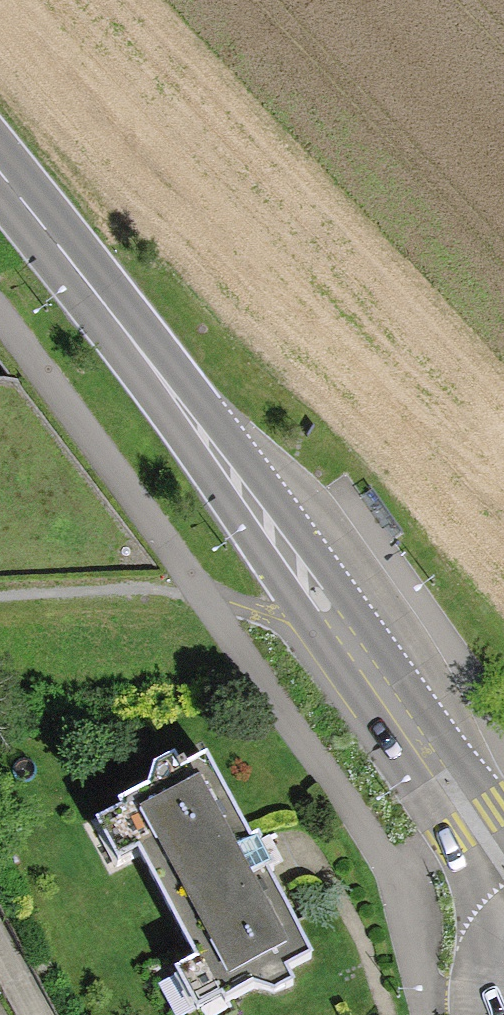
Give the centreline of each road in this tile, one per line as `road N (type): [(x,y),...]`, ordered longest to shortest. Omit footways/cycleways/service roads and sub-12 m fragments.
road 1 (track): [(0,285),(344,801),(391,880),(414,972),(474,995)]
road 2 (secondary): [(0,182),(255,510),(503,868)]

